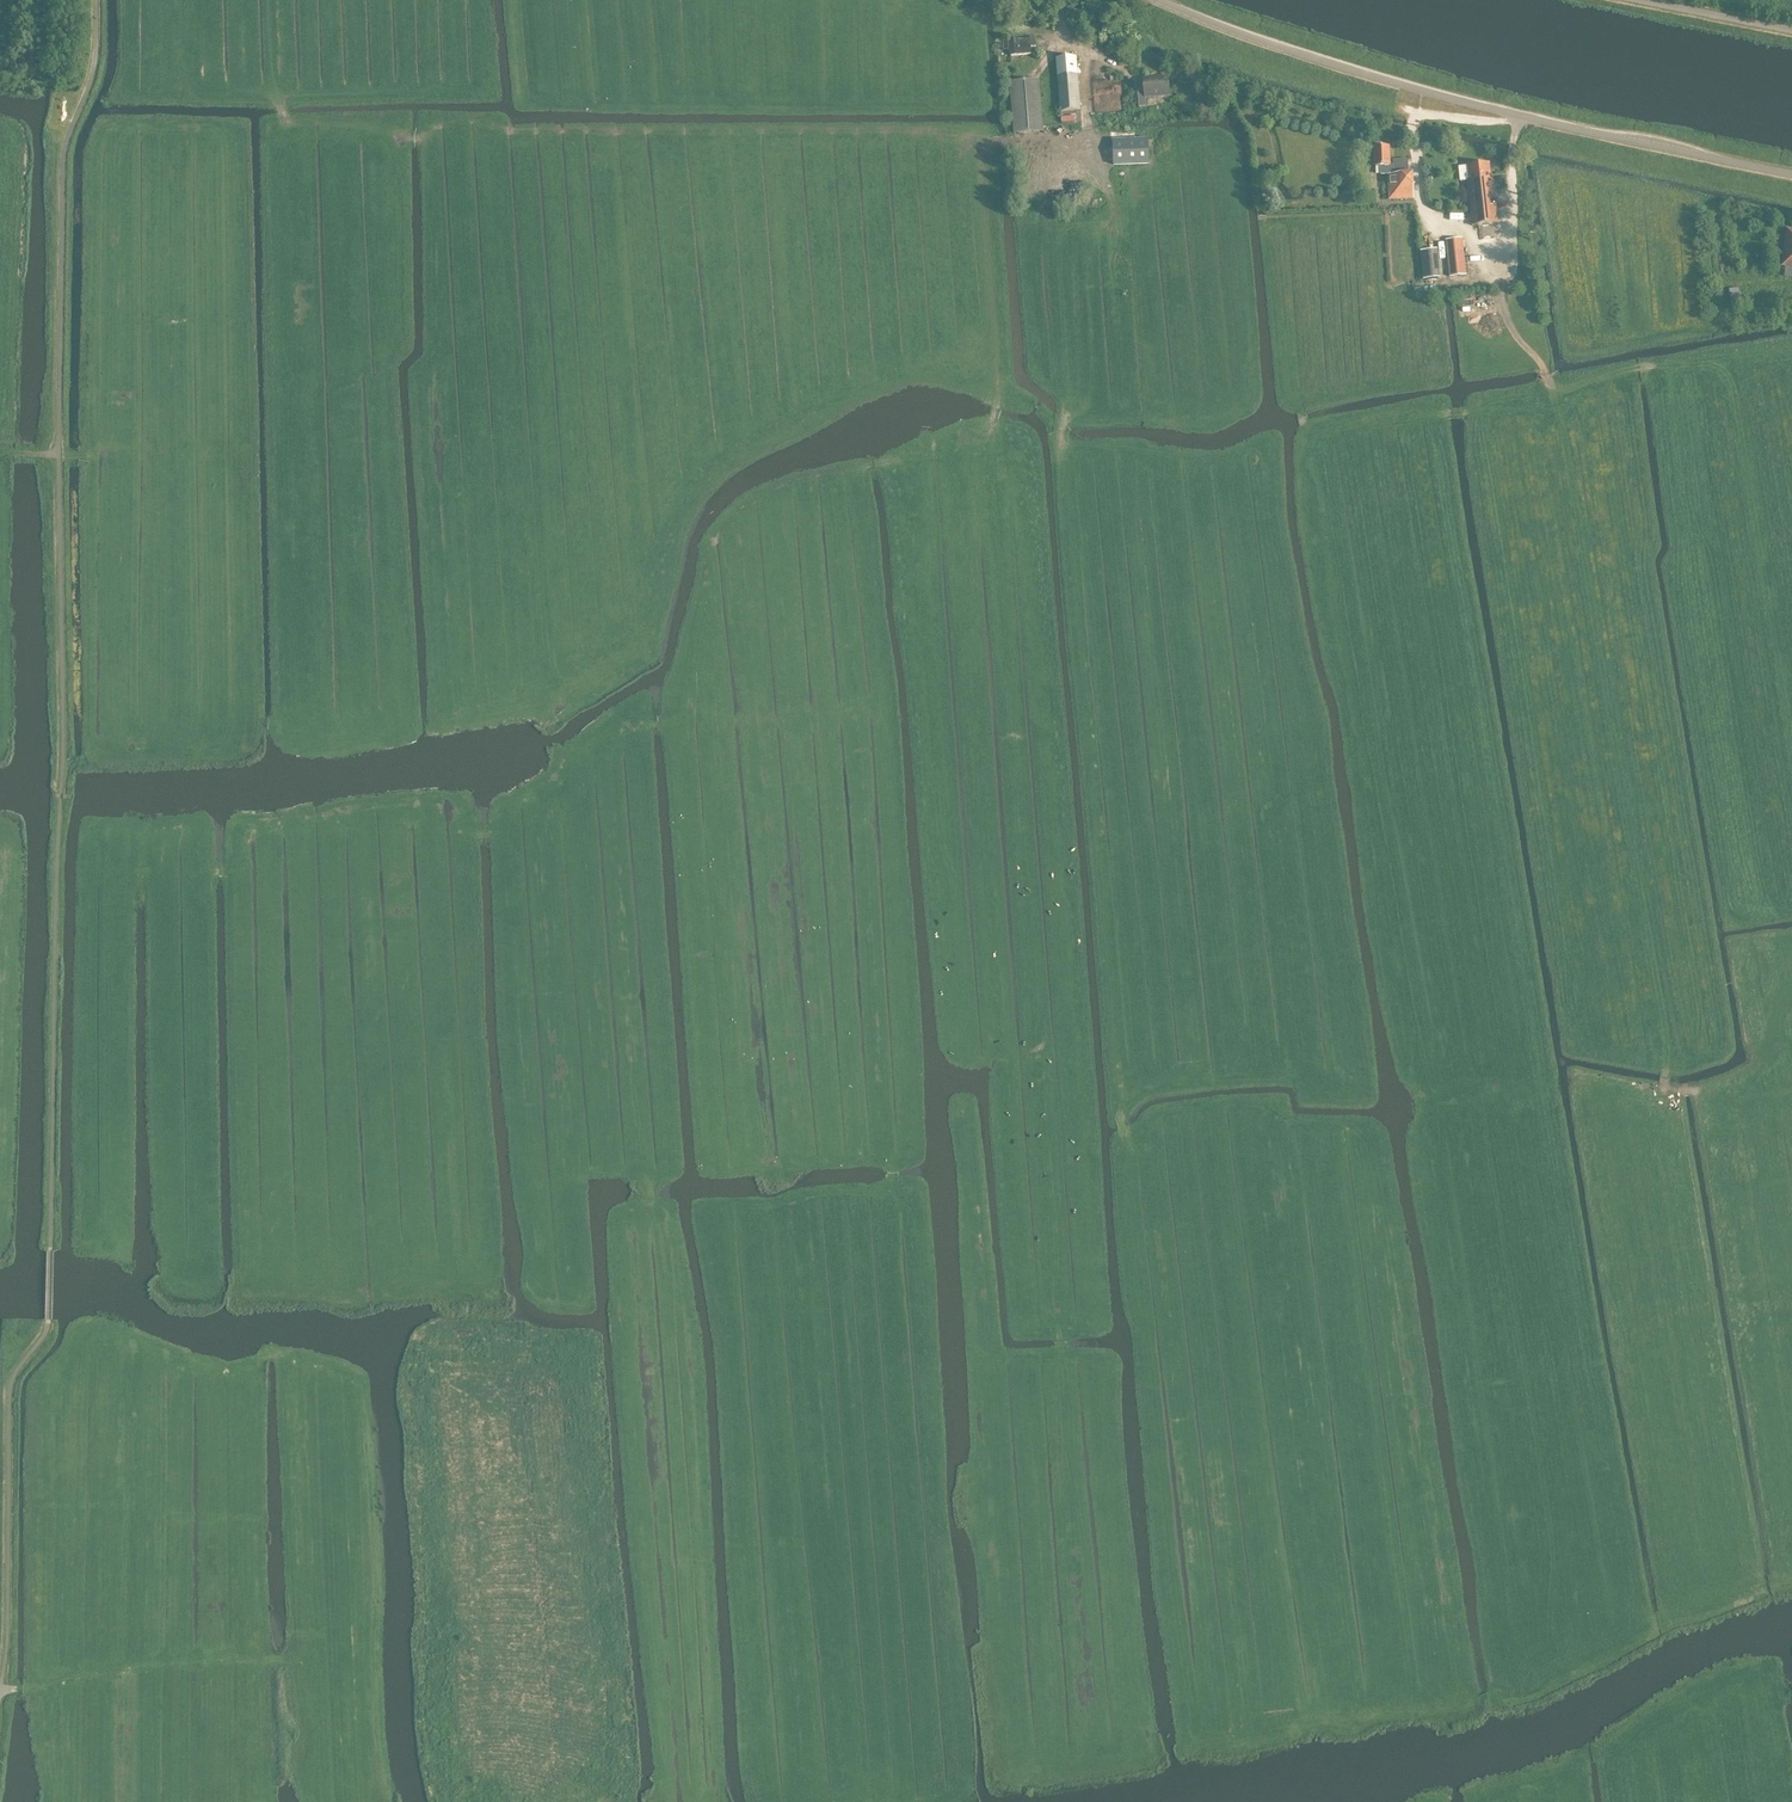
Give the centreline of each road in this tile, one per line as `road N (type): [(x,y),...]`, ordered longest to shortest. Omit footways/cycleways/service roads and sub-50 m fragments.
road 1 (tertiary): [(1791,173),(1414,87),(1160,0)]
road 2 (unclassified): [(1791,31),(1636,0)]
road 3 (track): [(0,398),(4,454),(97,457)]

